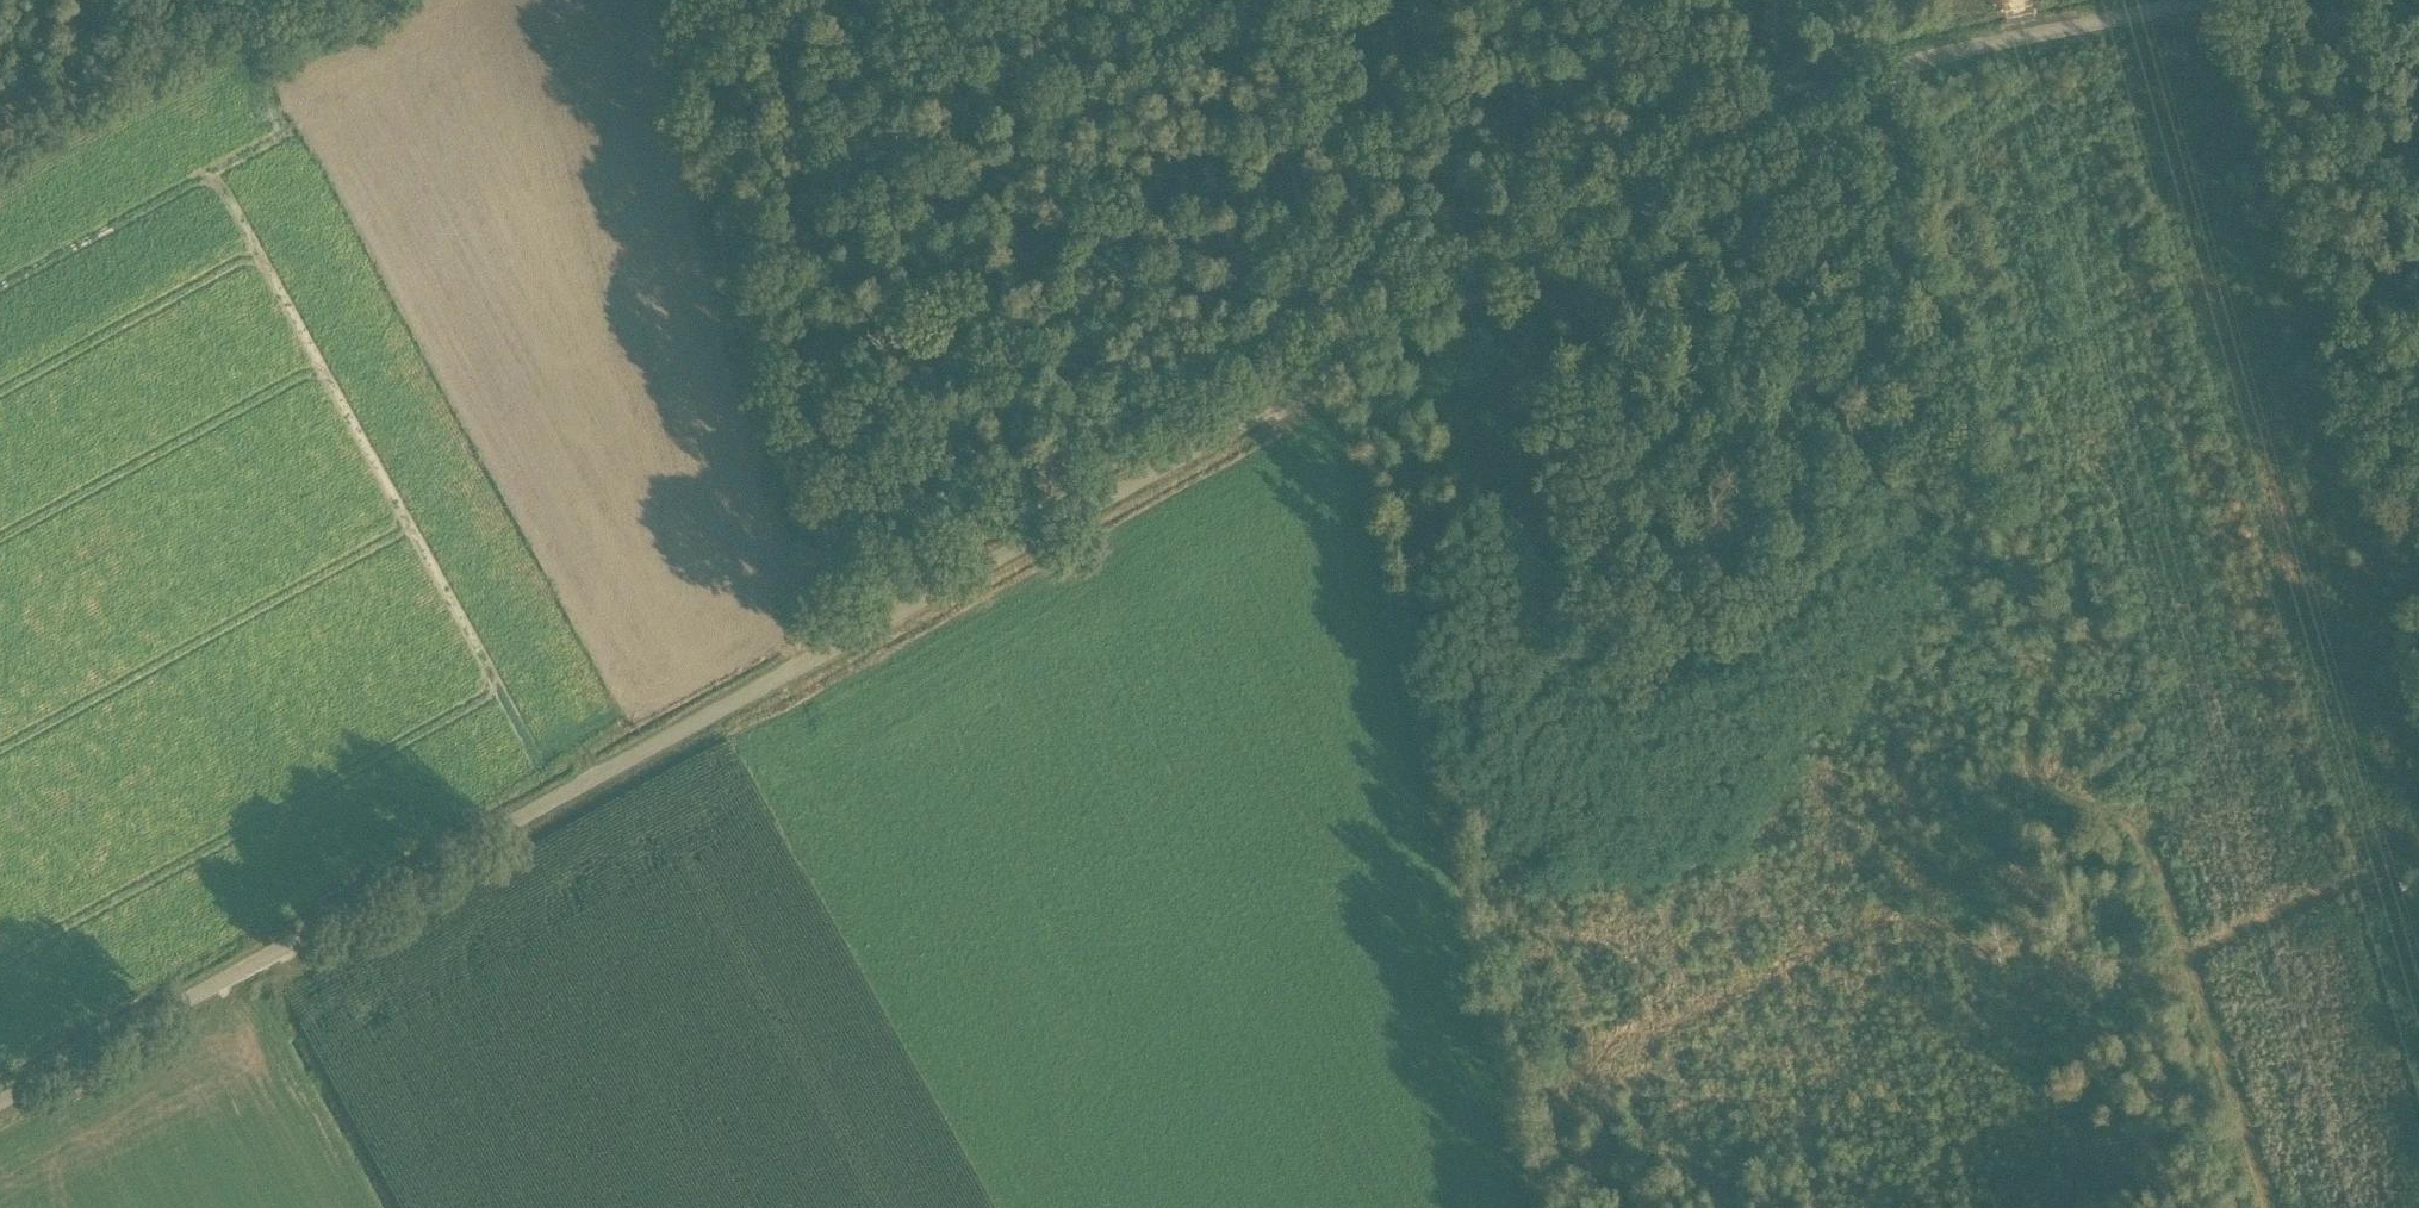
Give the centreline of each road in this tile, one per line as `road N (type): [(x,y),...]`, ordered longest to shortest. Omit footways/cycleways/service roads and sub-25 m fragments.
road 1 (unclassified): [(0,1097),(1847,86),(1917,57),(2161,0)]

